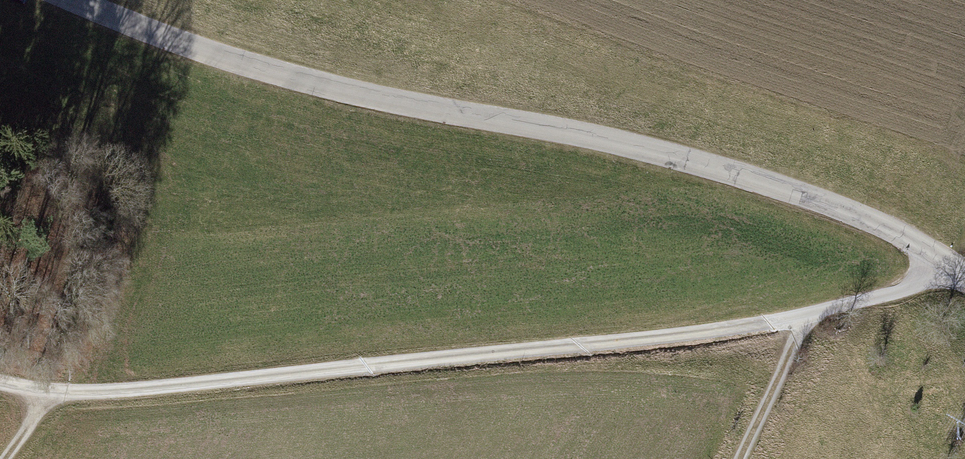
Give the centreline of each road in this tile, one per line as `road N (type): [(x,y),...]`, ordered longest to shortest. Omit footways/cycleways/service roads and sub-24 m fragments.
road 1 (track): [(949,261),(910,287),(807,316),(701,334),(184,384),(51,392),(0,383)]
road 2 (tertiary): [(71,0),(221,59),(373,99),(638,150),(780,190),(869,220),(964,272)]
road 3 (track): [(807,316),(742,458)]

